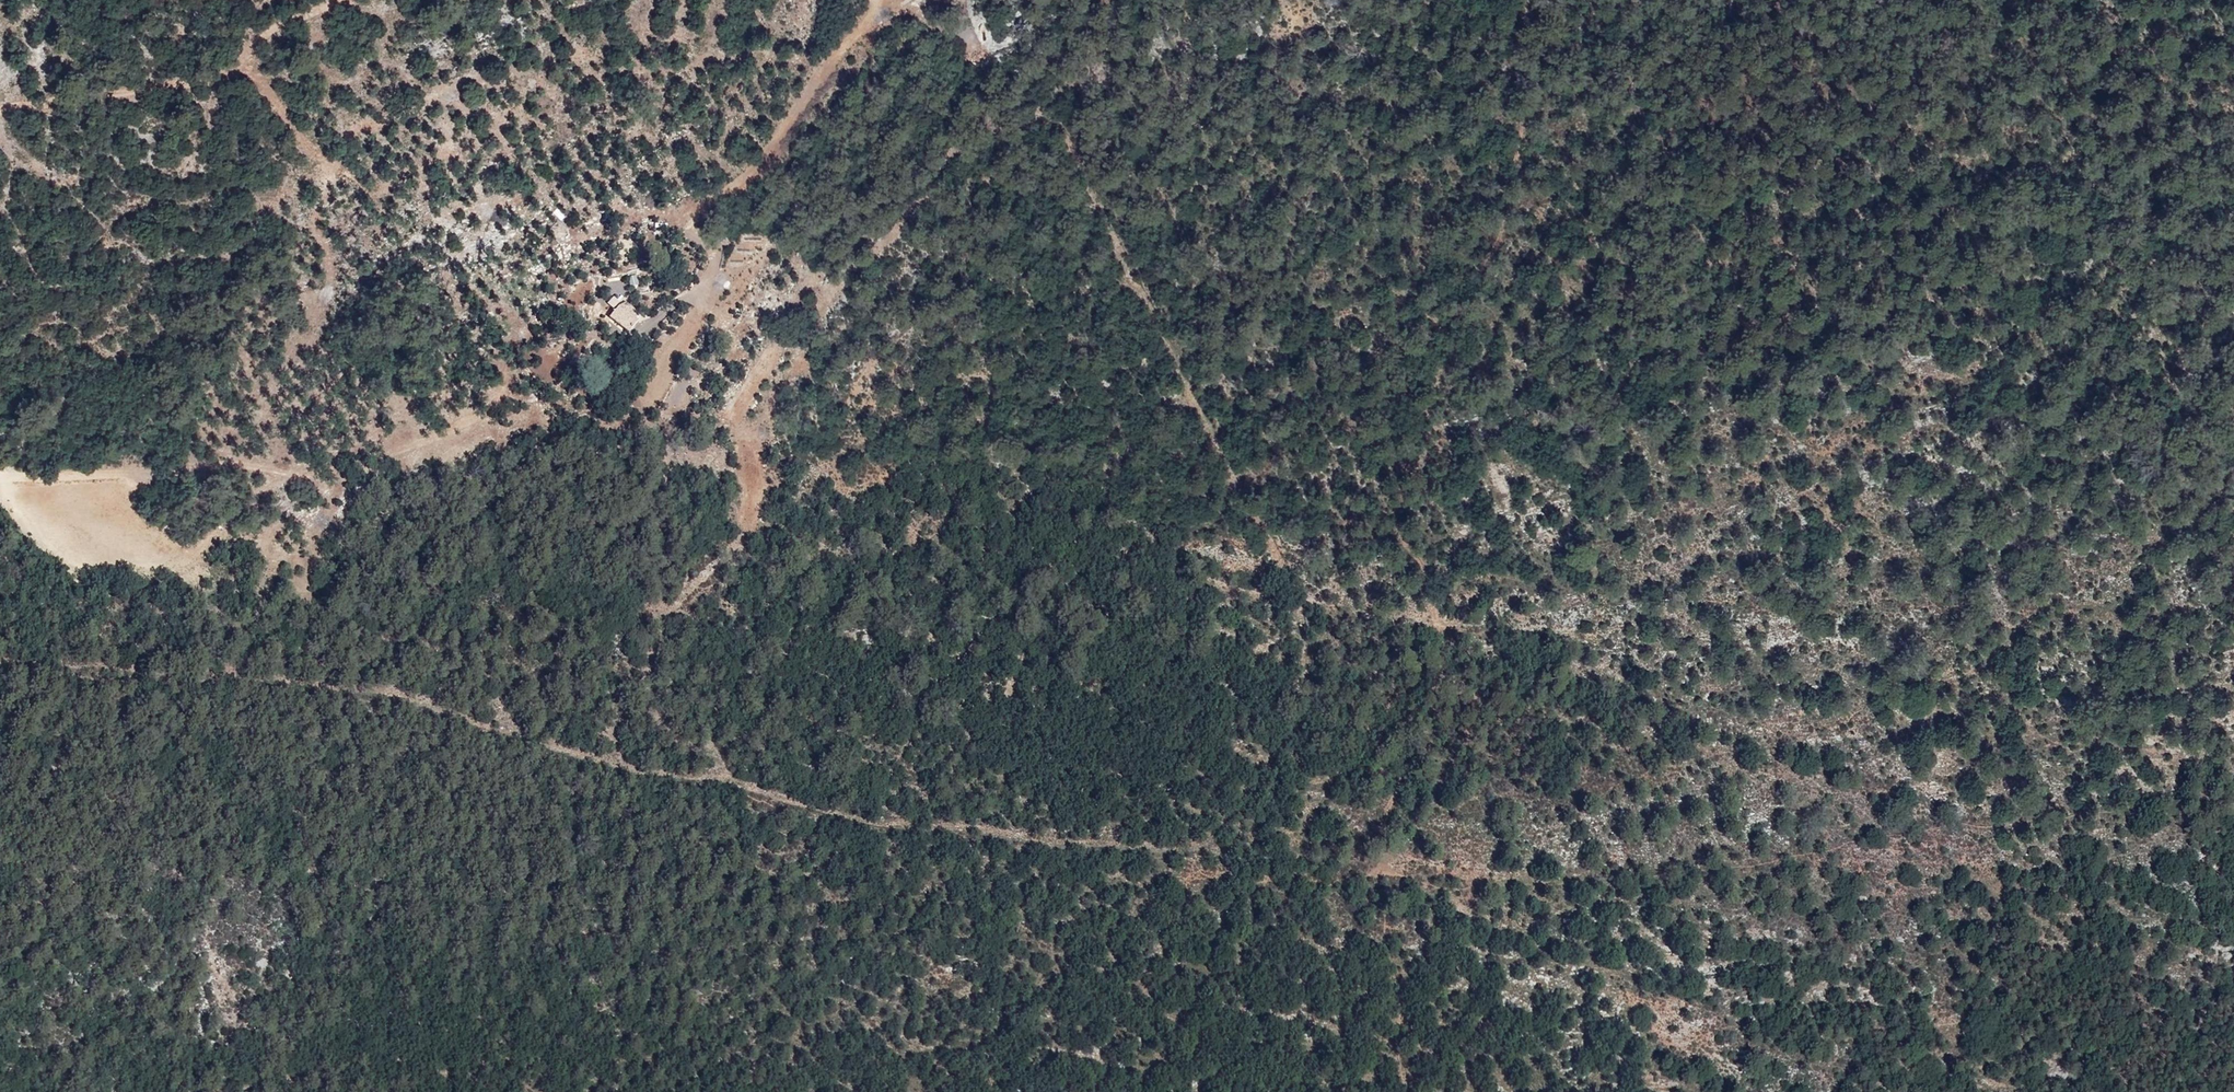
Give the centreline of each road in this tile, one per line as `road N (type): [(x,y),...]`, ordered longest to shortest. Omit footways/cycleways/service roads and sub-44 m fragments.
road 1 (track): [(672,342),(747,239),(725,195),(769,159),(880,0)]
road 2 (track): [(0,108),(198,79),(233,65),(241,49),(290,21),(342,0)]

